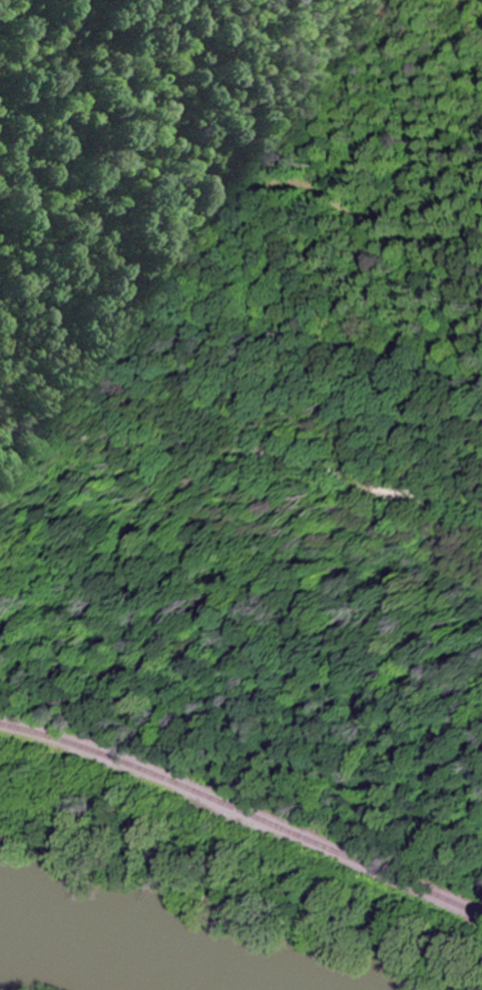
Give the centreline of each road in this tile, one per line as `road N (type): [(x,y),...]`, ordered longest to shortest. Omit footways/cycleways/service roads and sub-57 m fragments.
road 1 (residential): [(481,517),(391,499),(263,456),(0,428)]
road 2 (residential): [(0,207),(49,188),(106,109),(208,76),(324,0)]

